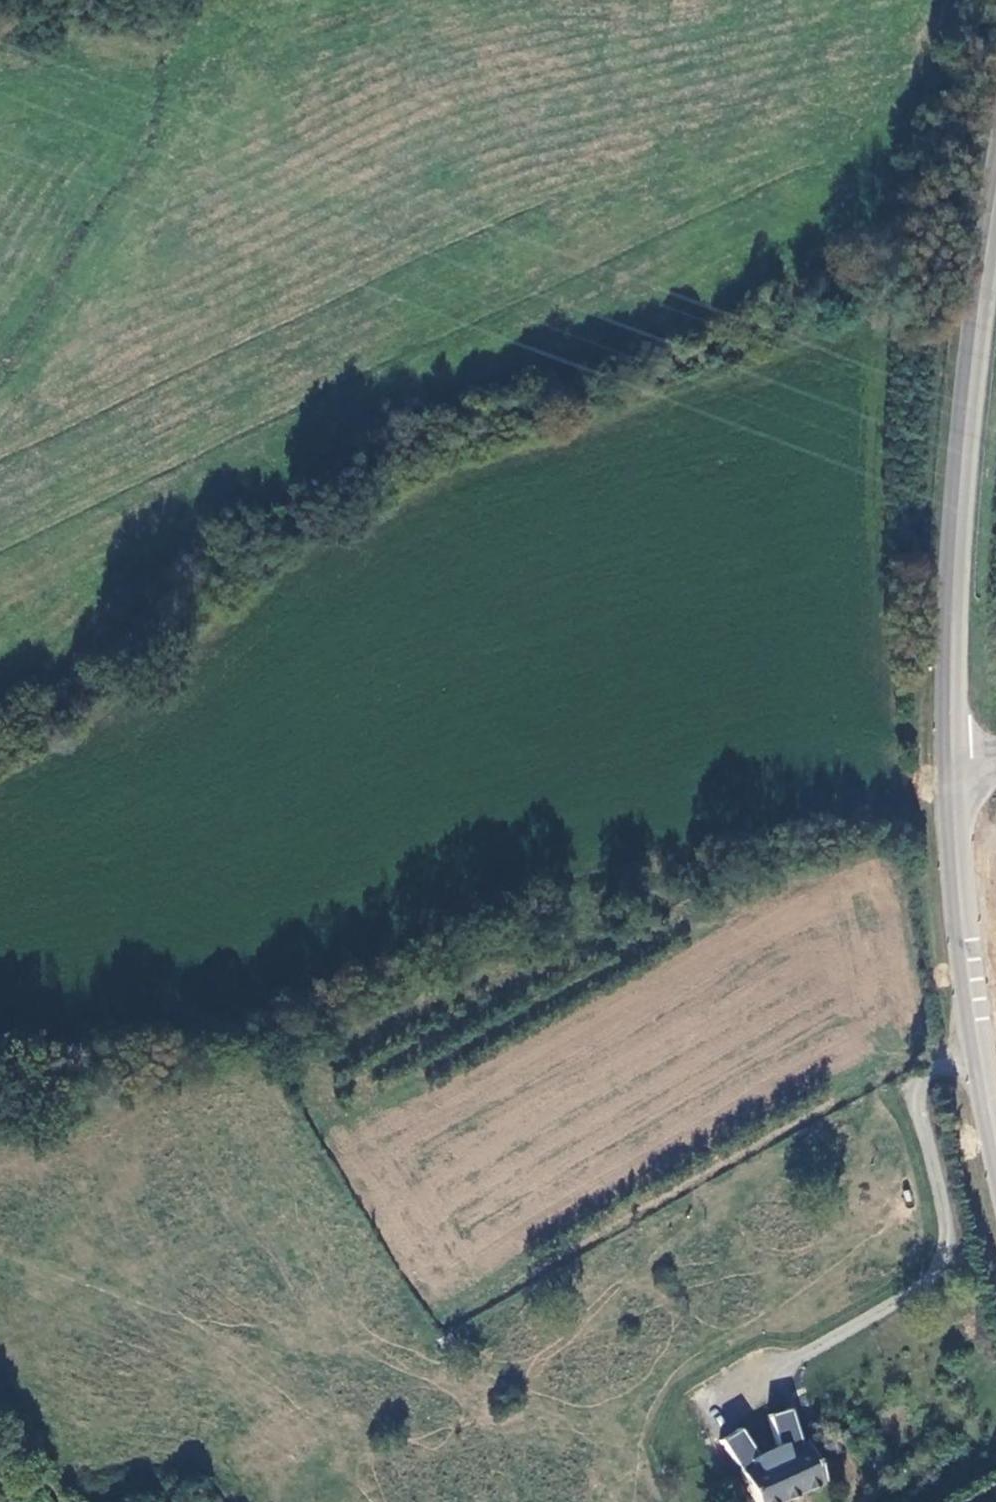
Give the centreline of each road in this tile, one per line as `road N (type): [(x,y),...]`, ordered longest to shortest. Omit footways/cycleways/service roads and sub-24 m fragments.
road 1 (primary): [(952,760),(957,541),(995,186)]
road 2 (primary): [(995,1138),(952,760)]

